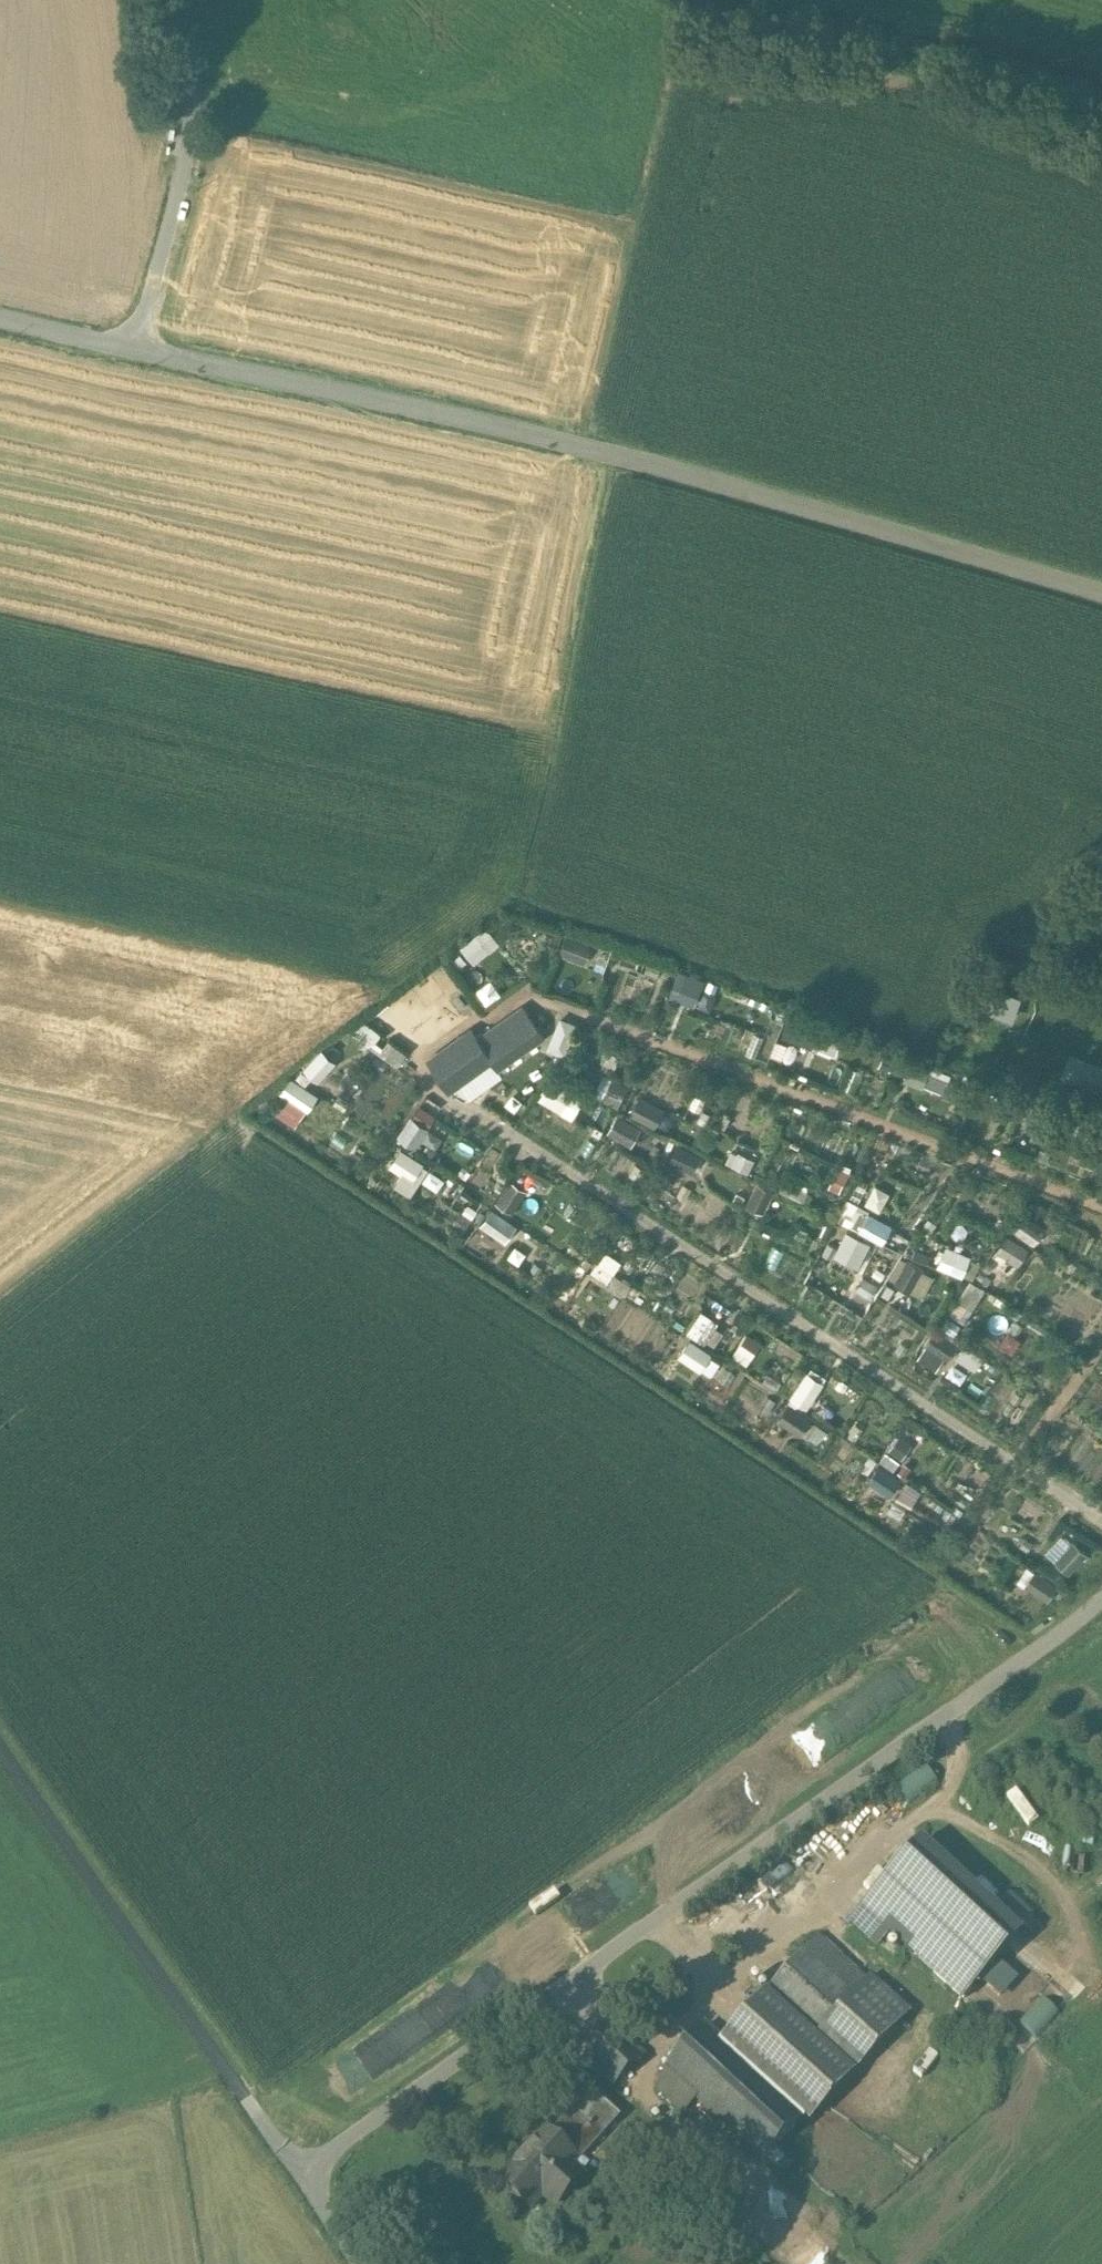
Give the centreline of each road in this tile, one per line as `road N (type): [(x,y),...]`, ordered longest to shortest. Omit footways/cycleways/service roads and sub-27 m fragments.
road 1 (unclassified): [(1101,593),(608,454),(133,346)]
road 2 (unclassified): [(1101,1598),(709,1873),(307,2171)]
road 3 (residential): [(307,2171),(0,1738)]
road 4 (unclassified): [(184,0),(192,121),(133,346)]
road 5 (unclassified): [(133,346),(0,317)]

